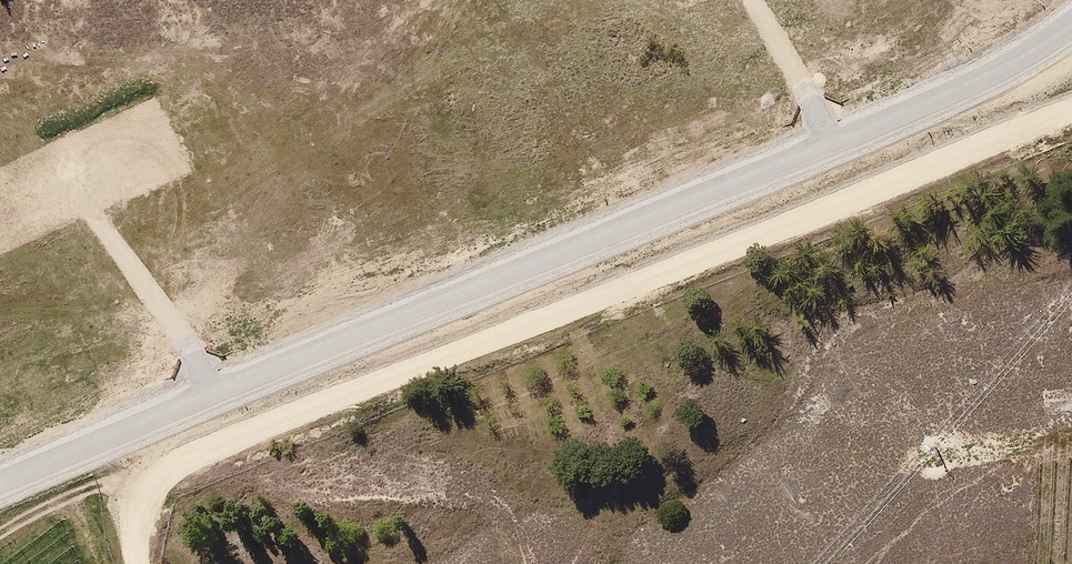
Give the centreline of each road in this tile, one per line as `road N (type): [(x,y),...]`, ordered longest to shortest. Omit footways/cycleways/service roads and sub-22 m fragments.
road 1 (residential): [(133,563),(135,514),(179,465),(1071,109)]
road 2 (track): [(219,390),(65,178)]
road 3 (track): [(832,145),(756,0)]

